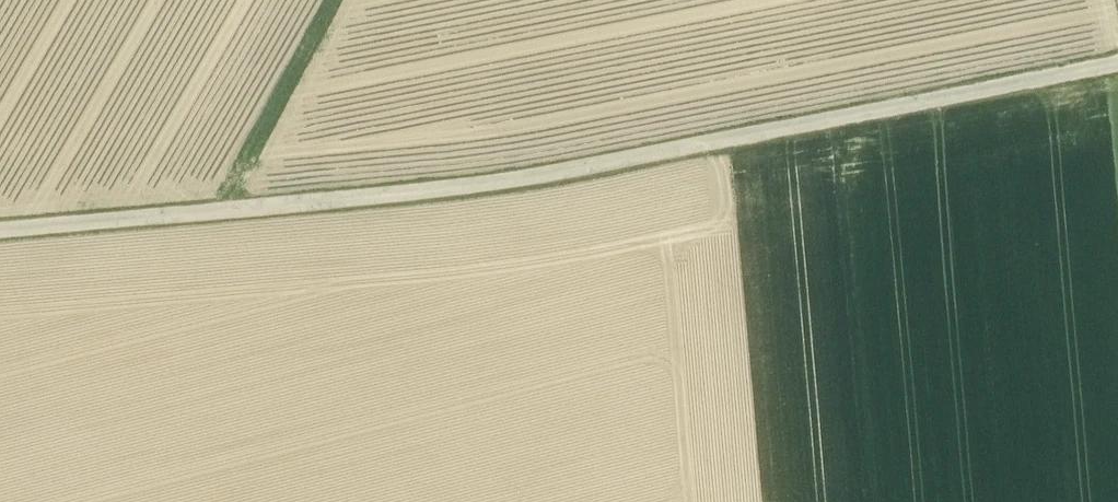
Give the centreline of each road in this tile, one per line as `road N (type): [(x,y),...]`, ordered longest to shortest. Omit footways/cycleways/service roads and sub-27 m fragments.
road 1 (unclassified): [(0,243),(541,194),(1117,62)]
road 2 (track): [(244,221),(362,0)]

